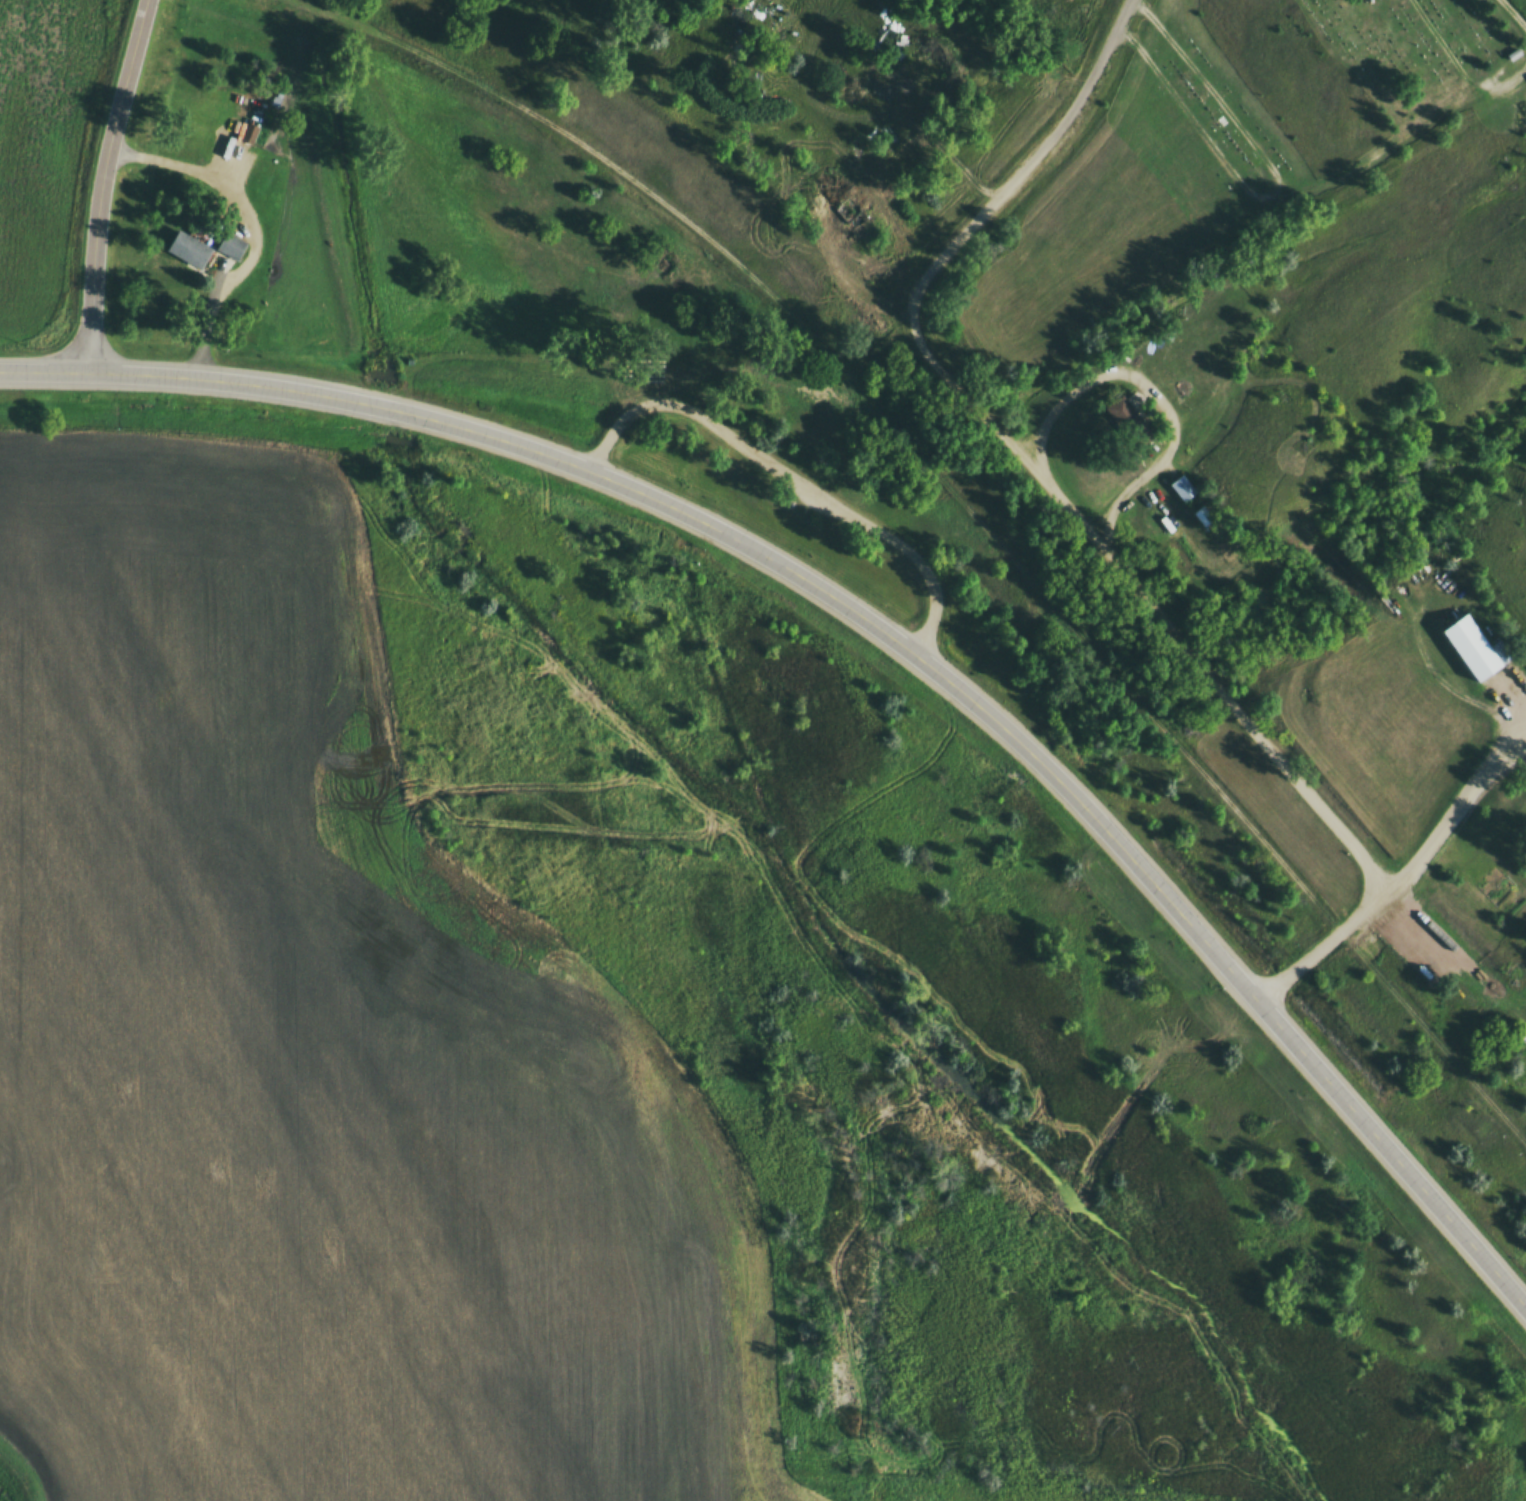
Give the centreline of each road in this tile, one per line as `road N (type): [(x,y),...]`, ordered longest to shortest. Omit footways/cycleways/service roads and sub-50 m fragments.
road 1 (primary): [(1525,1292),(1120,834),(913,653),(779,566),(592,473),(413,415),(176,377),(0,373)]
road 2 (tertiary): [(88,374),(102,192),(148,0)]

